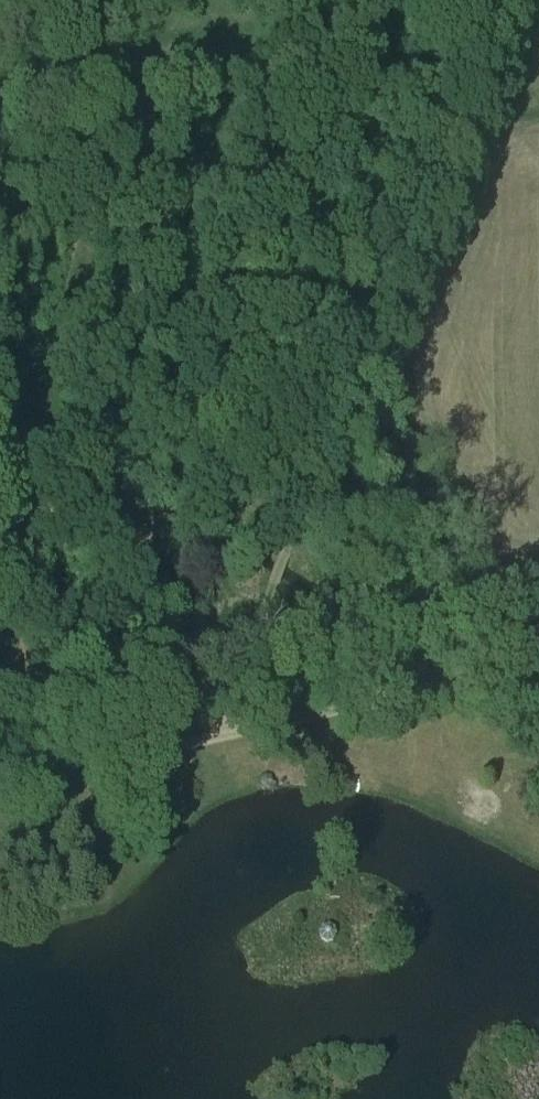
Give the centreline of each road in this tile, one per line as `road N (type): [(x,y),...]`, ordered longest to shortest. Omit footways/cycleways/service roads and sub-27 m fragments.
road 1 (track): [(489,0),(242,662),(226,733)]
road 2 (track): [(280,0),(280,128),(252,250),(201,361),(150,421)]
road 3 (track): [(386,418),(202,431),(150,421),(0,349)]
road 4 (track): [(226,733),(0,784)]

